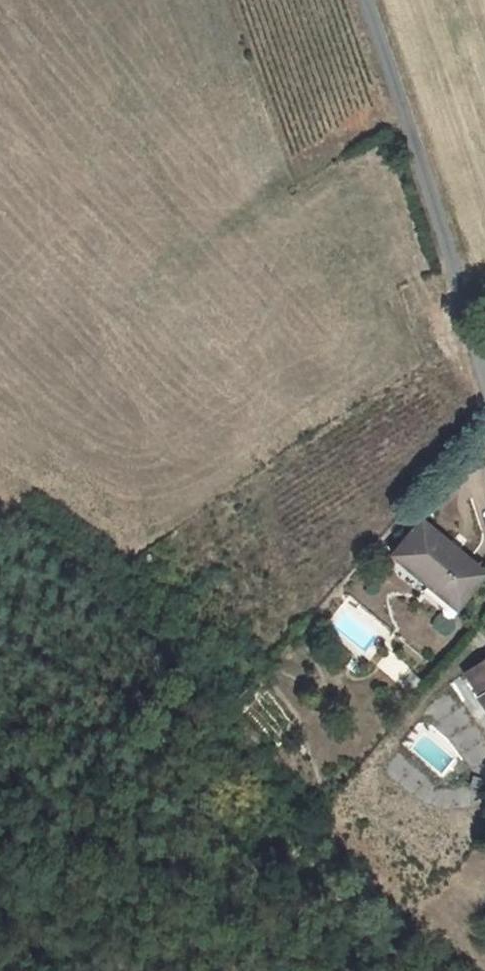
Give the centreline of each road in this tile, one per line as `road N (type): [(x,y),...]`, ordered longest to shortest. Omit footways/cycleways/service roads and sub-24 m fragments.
road 1 (unclassified): [(481,378),(353,0)]

